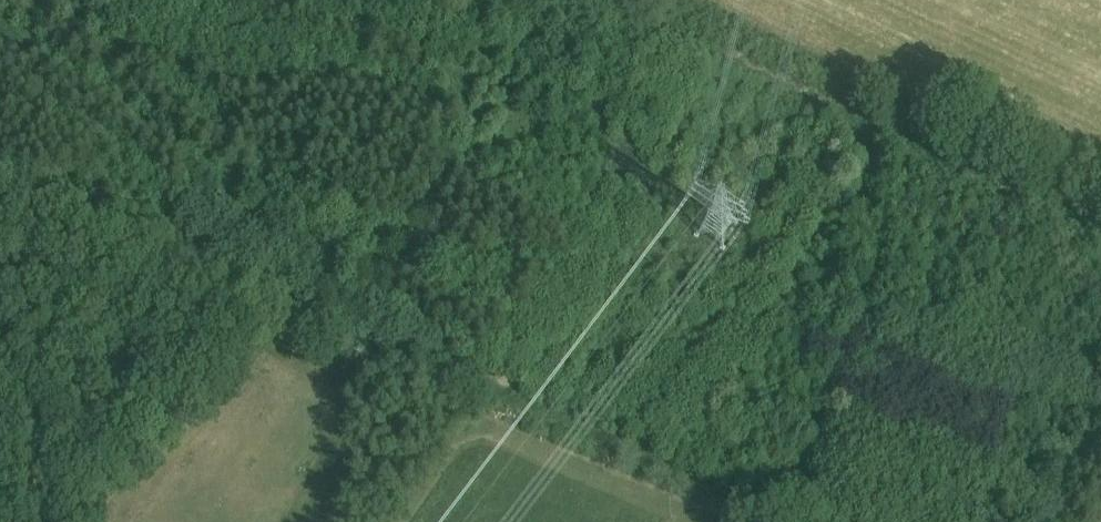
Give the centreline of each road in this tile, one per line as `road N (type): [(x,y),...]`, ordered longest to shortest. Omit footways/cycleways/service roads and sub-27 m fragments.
road 1 (track): [(882,123),(876,296),(818,440),(745,478),(318,317),(172,124),(0,19)]
road 2 (track): [(620,0),(1100,224)]

